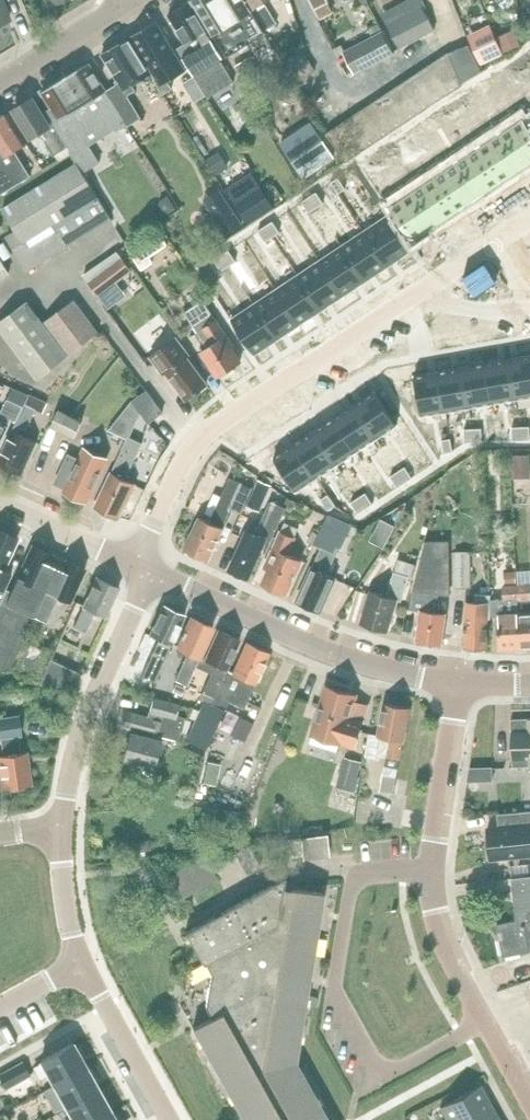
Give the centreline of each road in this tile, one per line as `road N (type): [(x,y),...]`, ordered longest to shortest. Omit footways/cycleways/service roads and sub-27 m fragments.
road 1 (residential): [(149,568),(154,531),(186,461),(219,423),(529,220)]
road 2 (residential): [(529,1101),(446,948),(438,914),(432,869),(458,684)]
road 3 (tertiary): [(458,684),(374,667),(282,633),(149,568)]
road 4 (residential): [(64,826),(85,722),(149,568)]
road 5 (residential): [(172,1119),(83,960)]
road 6 (tertiary): [(149,568),(0,499)]
road 7 (residential): [(0,79),(124,0)]
road 8 (residential): [(83,960),(64,826)]

